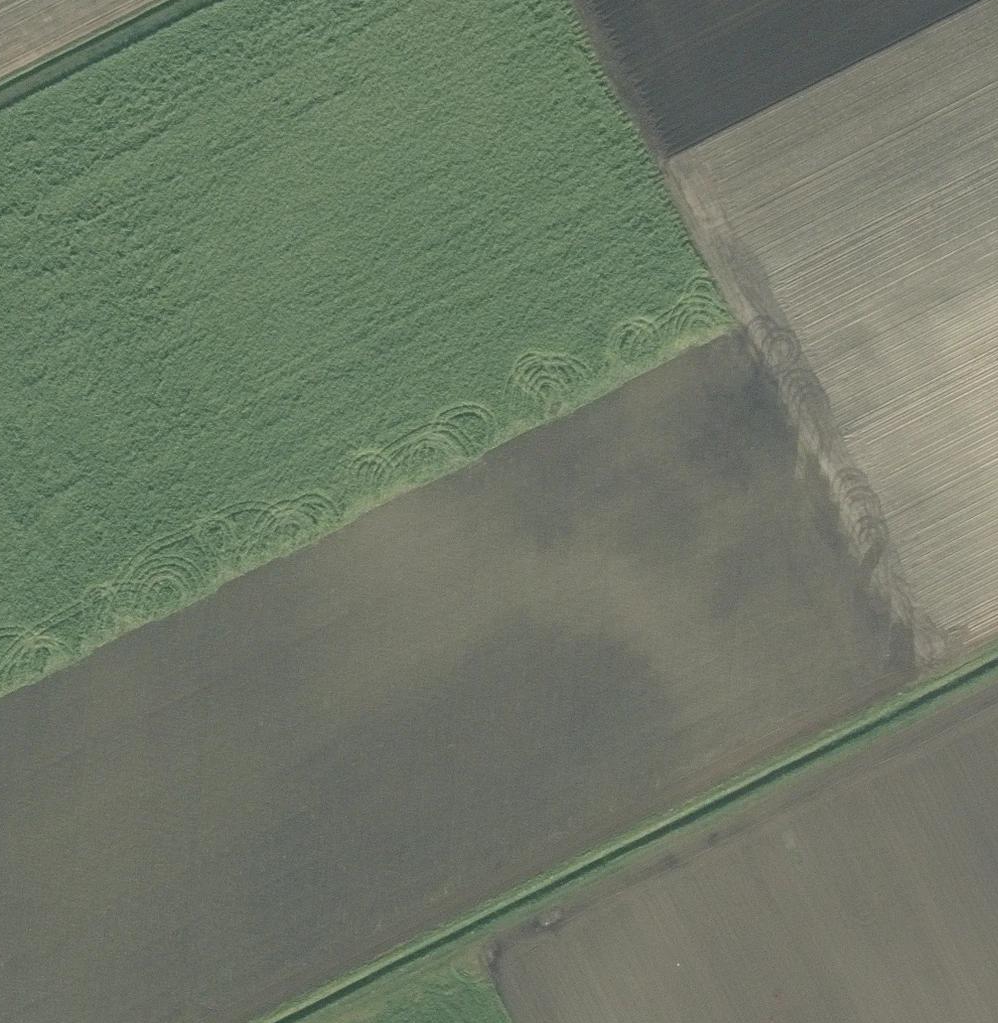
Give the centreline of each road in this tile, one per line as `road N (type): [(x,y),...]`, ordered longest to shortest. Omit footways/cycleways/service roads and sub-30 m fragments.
road 1 (track): [(620,870),(997,680)]

